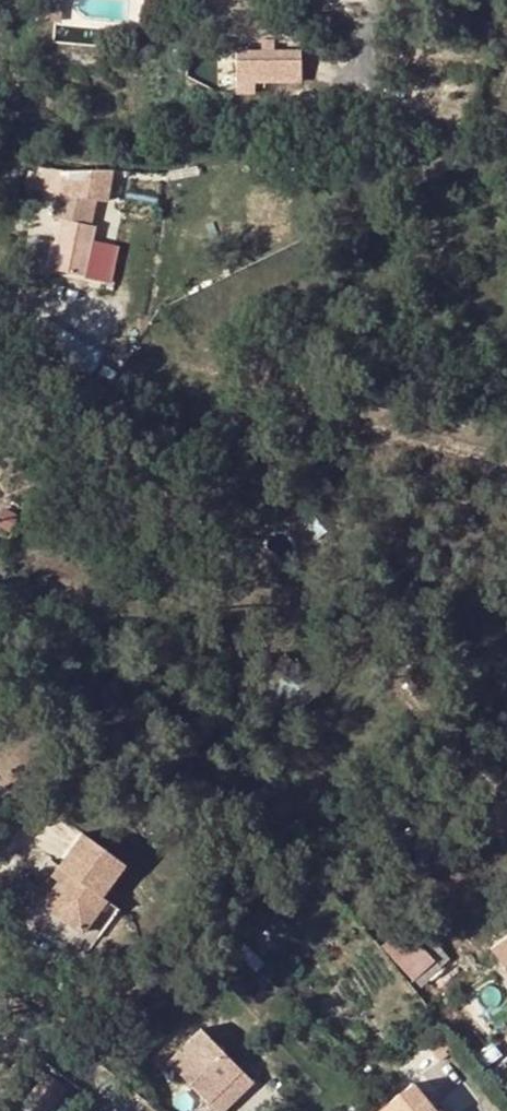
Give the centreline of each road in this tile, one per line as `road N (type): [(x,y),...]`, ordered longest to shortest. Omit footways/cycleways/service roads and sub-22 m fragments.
road 1 (track): [(167,356),(506,458)]
road 2 (residential): [(0,1018),(129,1110)]

